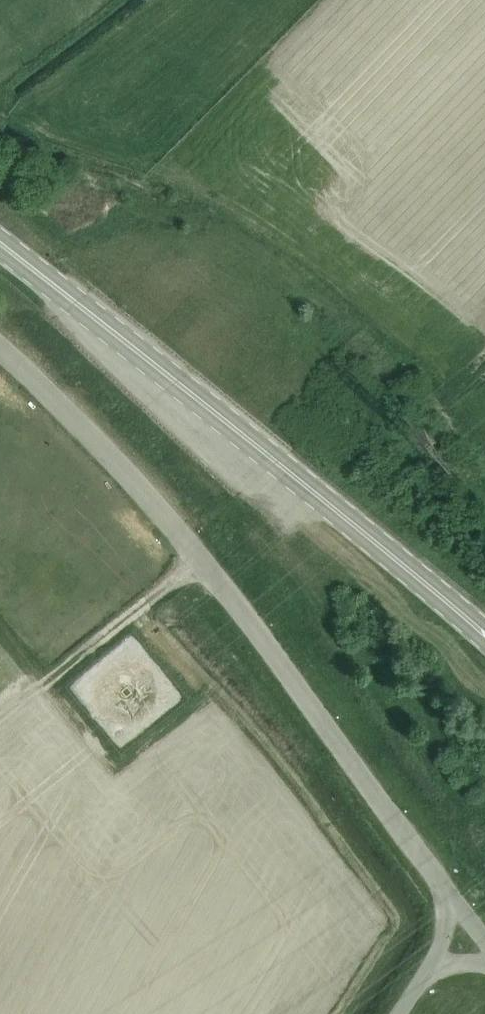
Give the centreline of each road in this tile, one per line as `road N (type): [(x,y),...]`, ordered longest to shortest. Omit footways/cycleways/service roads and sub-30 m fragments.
road 1 (unclassified): [(448,897),(192,546),(0,347)]
road 2 (tertiary): [(484,631),(0,243)]

